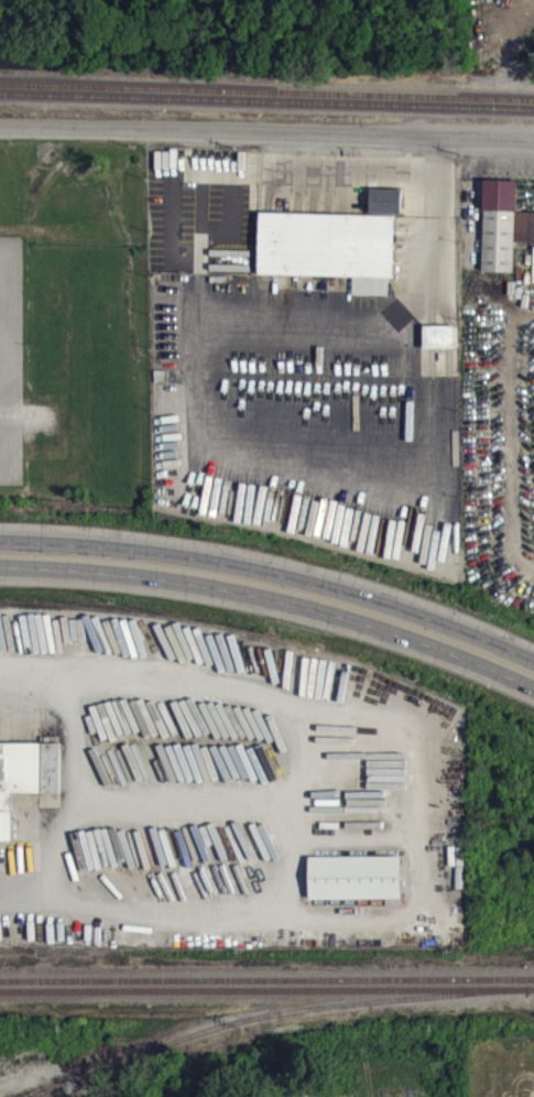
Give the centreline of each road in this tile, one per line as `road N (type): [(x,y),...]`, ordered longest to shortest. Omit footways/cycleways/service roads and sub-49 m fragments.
road 1 (primary): [(533,663),(351,586),(89,537),(0,538)]
road 2 (primary): [(0,572),(122,573),(428,648),(533,690)]
road 3 (residential): [(0,127),(533,138)]

